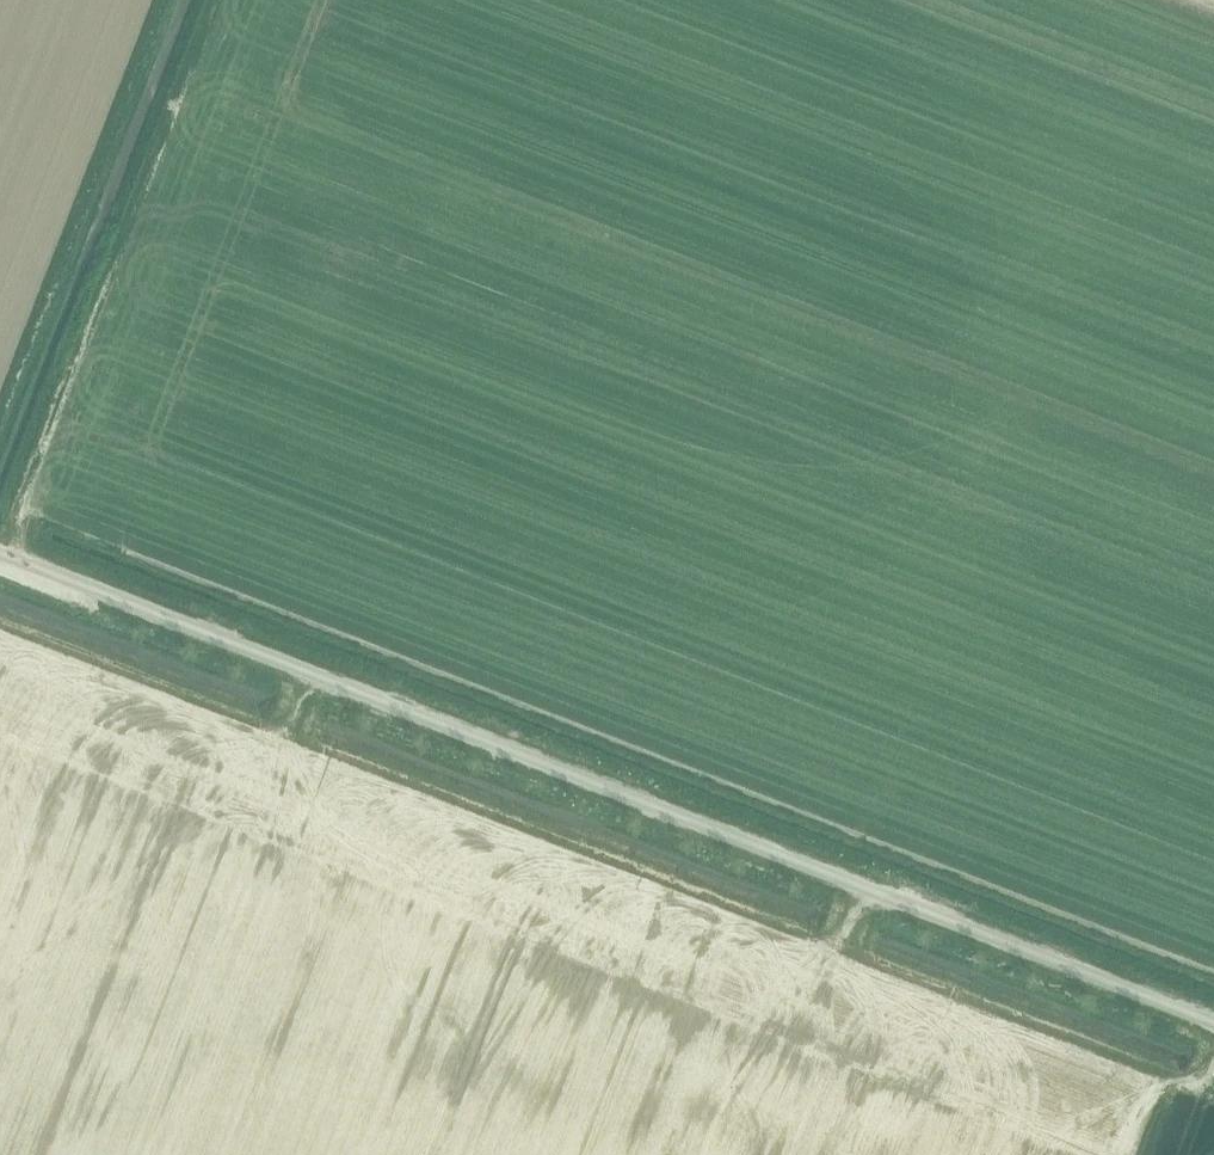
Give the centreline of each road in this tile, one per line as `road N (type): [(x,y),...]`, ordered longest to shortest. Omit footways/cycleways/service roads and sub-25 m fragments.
road 1 (tertiary): [(1213,1032),(0,579)]

